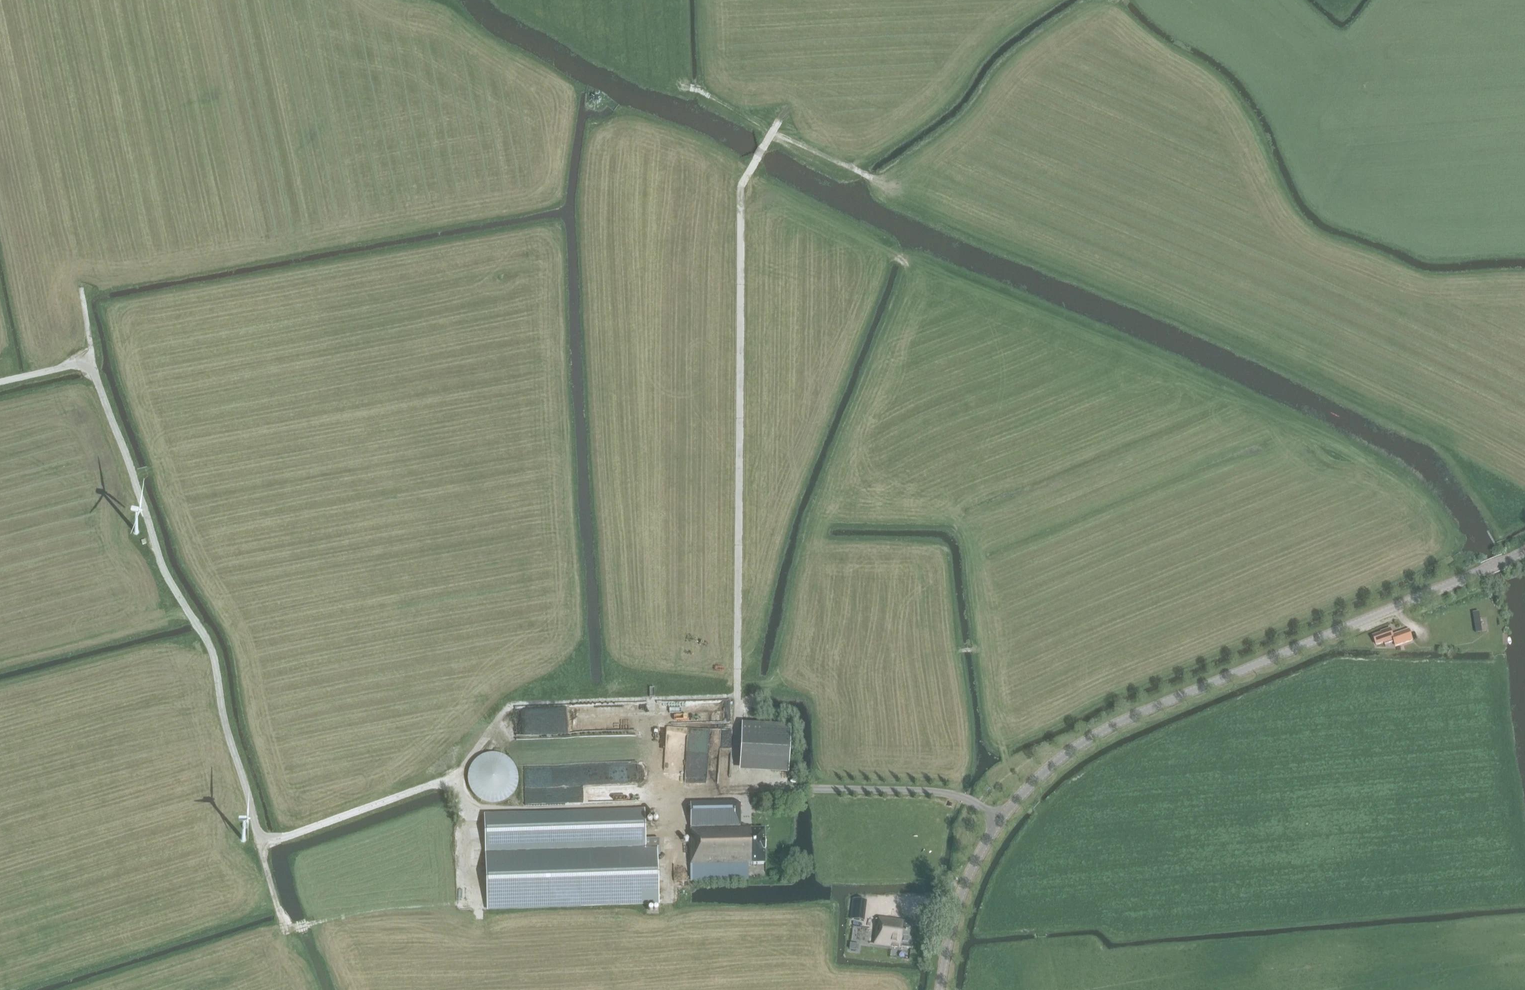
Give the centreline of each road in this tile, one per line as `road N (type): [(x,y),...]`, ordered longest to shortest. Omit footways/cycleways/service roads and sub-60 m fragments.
road 1 (unclassified): [(450,779),(262,846),(221,713),(213,655),(165,572),(88,361),(0,381)]
road 2 (secondary): [(939,989),(964,885),(991,834),(1078,745),(1524,549)]
road 3 (track): [(741,188),(613,121)]

